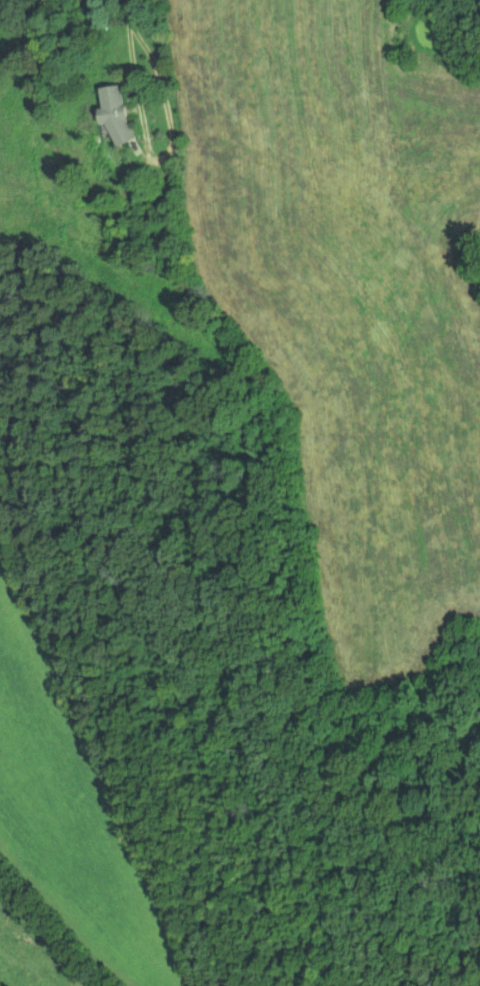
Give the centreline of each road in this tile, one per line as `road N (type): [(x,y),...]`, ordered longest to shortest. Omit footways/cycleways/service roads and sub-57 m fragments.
road 1 (residential): [(149,47),(130,28),(136,92),(160,155),(171,147),(172,128),(149,47)]

